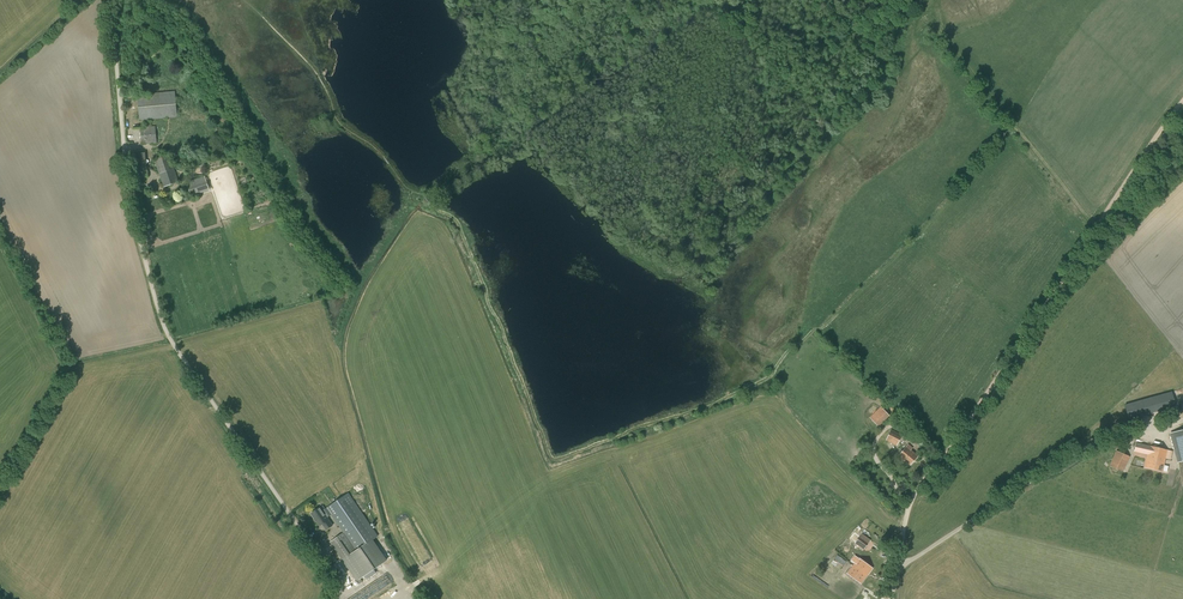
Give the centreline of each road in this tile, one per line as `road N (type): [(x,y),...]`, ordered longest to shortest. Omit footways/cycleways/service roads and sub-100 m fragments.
road 1 (unclassified): [(328,598),(329,575),(158,316),(128,195),(112,0)]
road 2 (unclassified): [(892,598),(897,571),(1080,450),(1181,420)]
road 3 (track): [(1098,230),(951,446)]
road 4 (track): [(905,525),(783,406),(781,394)]
road 5 (track): [(914,3),(1015,128)]
road 6 (track): [(1182,103),(1098,230)]
road 7 (track): [(951,446),(908,509),(897,571)]
road 8 (track): [(1015,128),(1098,230)]

